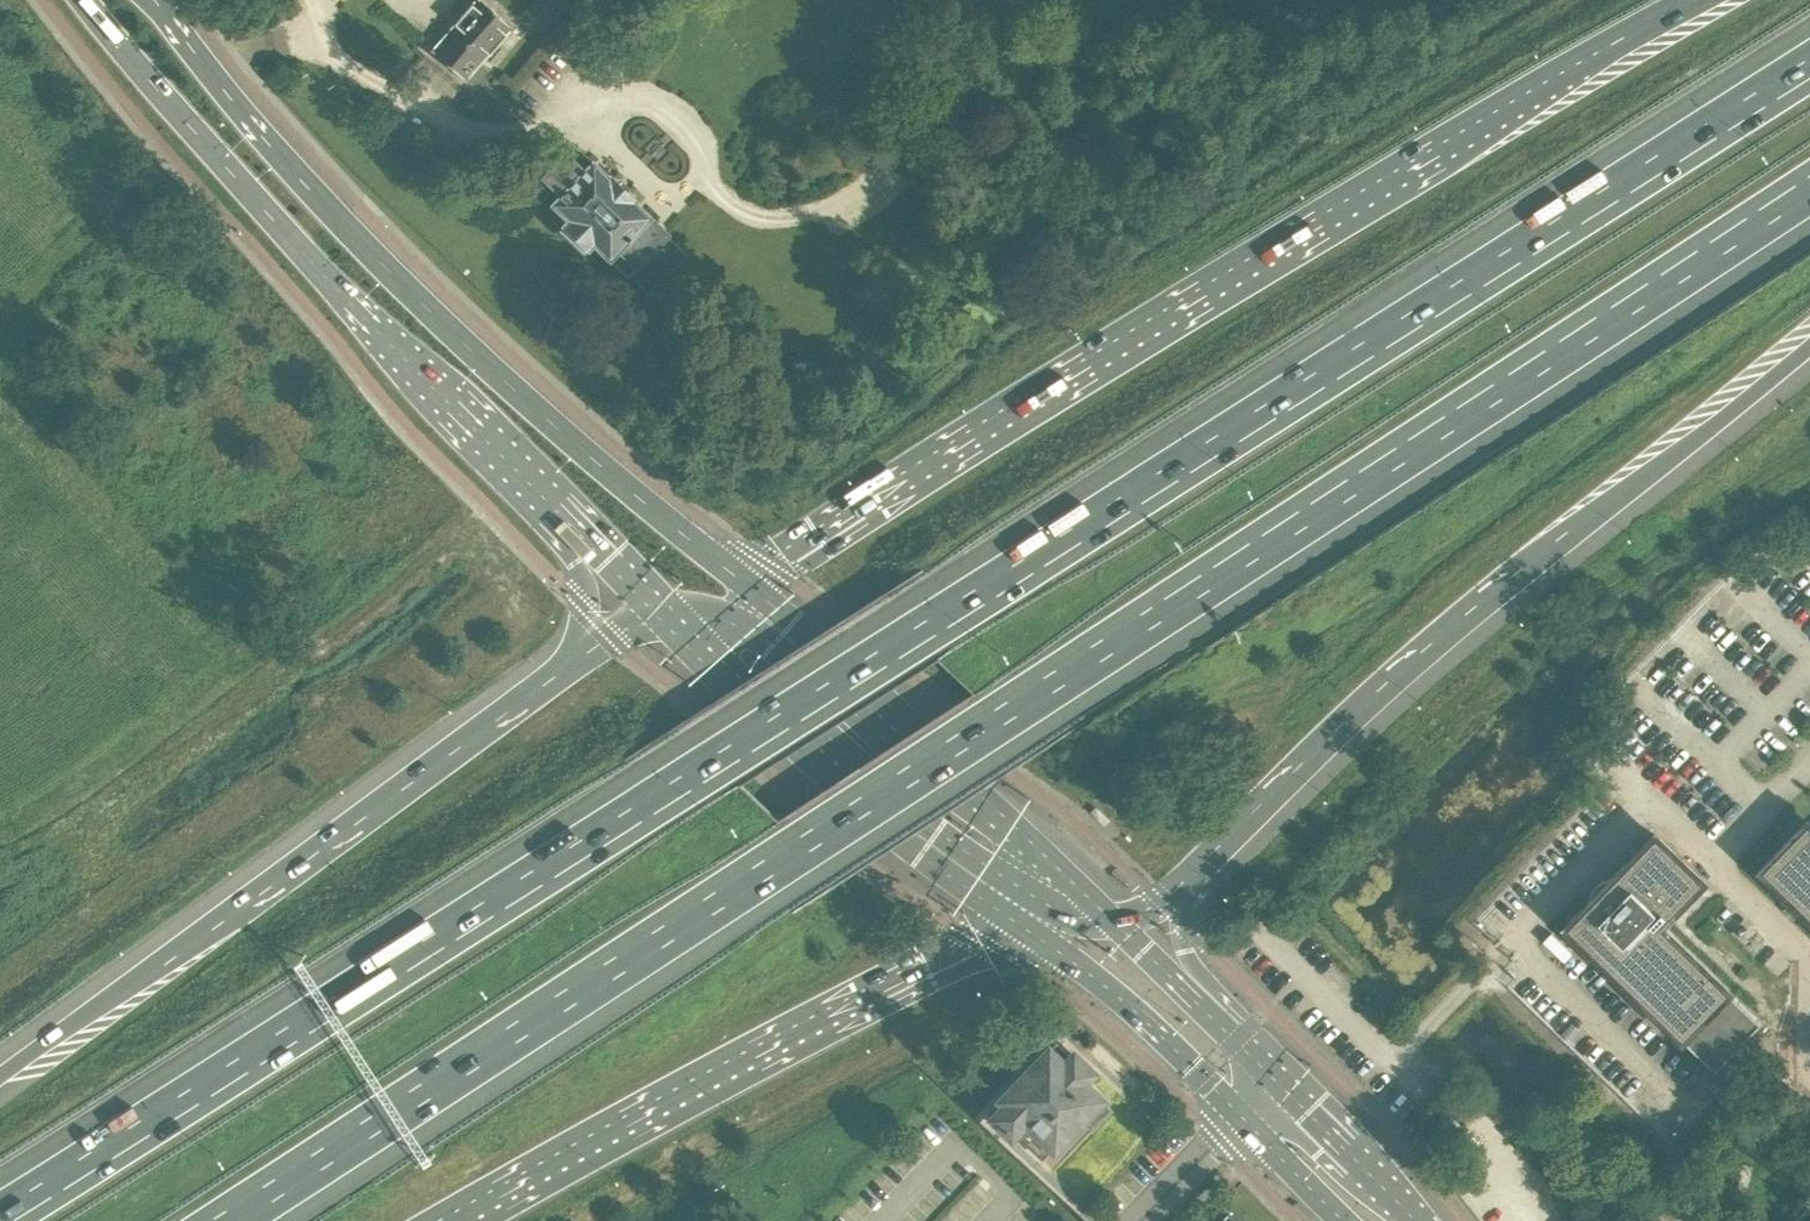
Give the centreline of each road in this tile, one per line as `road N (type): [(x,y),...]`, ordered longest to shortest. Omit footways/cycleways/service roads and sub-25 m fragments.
road 1 (motorway): [(1809,80),(0,1216)]
road 2 (motorway): [(229,1220),(1809,187)]
road 3 (motorway): [(1700,0),(1573,72),(787,567),(756,593)]
road 4 (motorway): [(1161,903),(1408,661),(1809,345)]
road 5 (primary): [(756,593),(575,442),(427,303),(281,156),(156,0)]
road 6 (primary): [(84,0),(358,309),(655,615)]
road 7 (motorway): [(655,615),(564,665),(368,802),(0,1072)]
road 8 (motorway): [(455,1220),(1012,918)]
road 9 (primary): [(1012,918),(1116,994),(1344,1220)]
road 10 (primary): [(1417,1220),(1140,947)]
road 11 (primary): [(720,678),(831,782),(1012,918)]
road 12 (primary): [(1022,834),(756,593)]
road 13 (primary): [(1111,919),(1022,834)]

